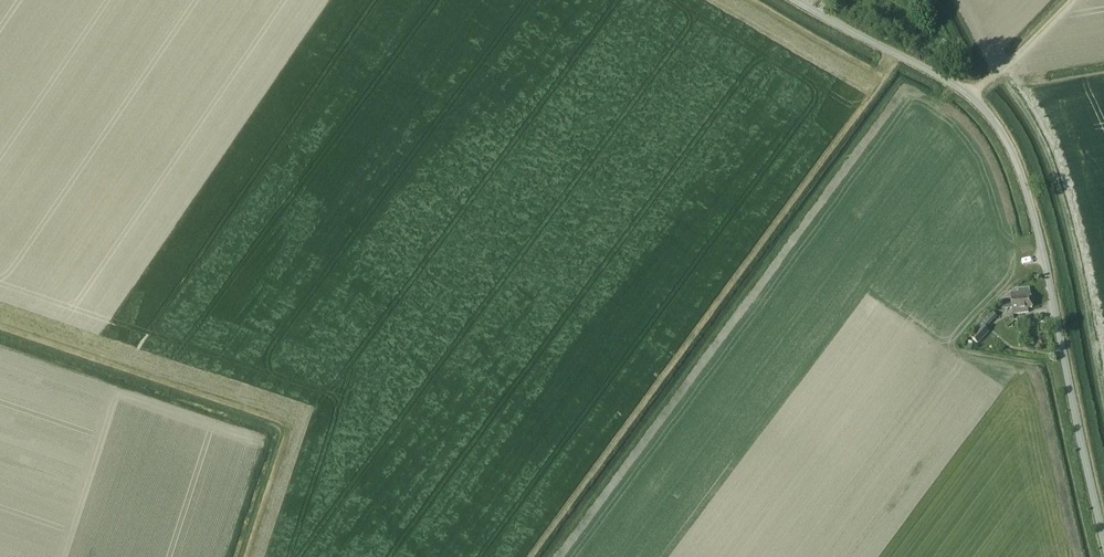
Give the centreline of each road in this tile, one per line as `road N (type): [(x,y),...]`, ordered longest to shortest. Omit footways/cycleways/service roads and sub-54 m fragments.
road 1 (unclassified): [(1103,533),(1009,148),(973,102),(797,0)]

